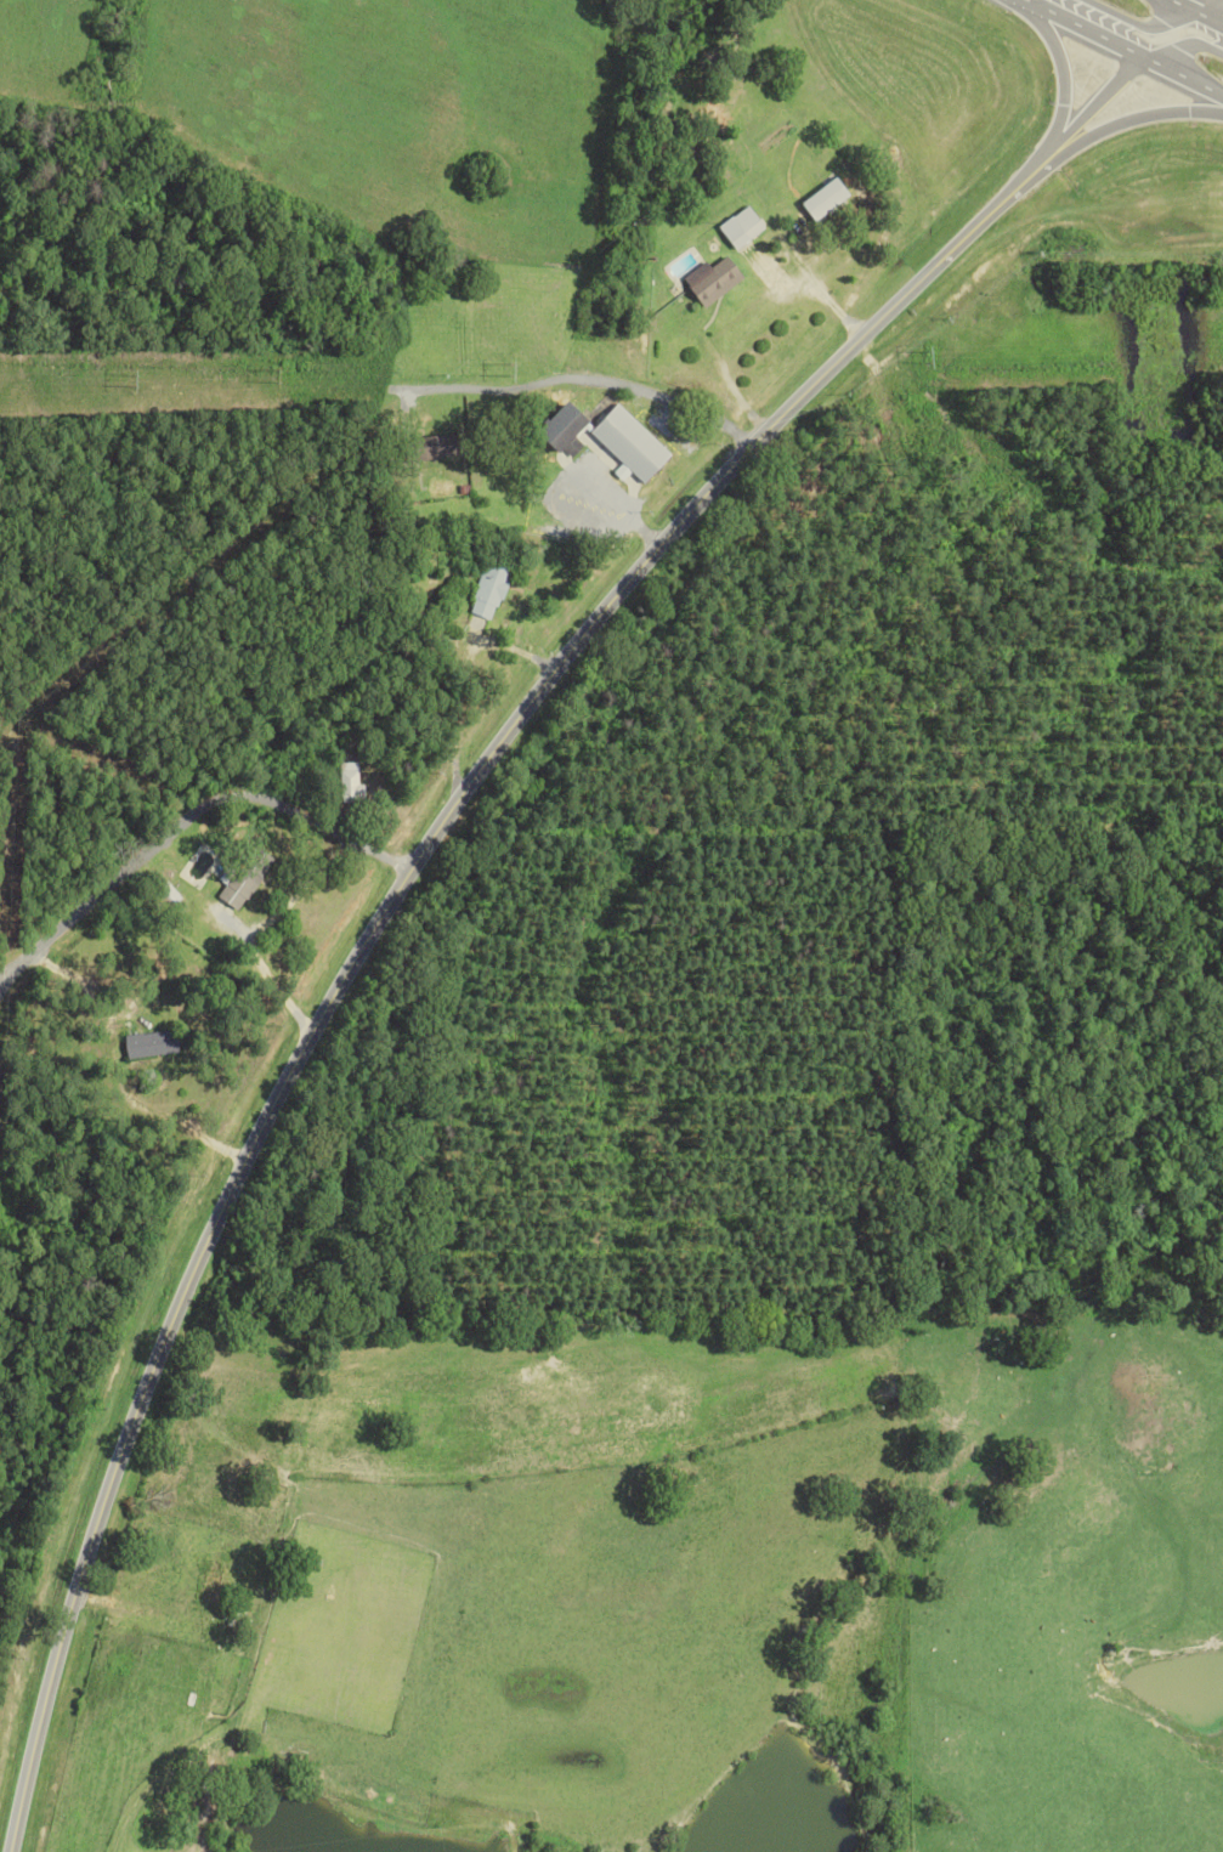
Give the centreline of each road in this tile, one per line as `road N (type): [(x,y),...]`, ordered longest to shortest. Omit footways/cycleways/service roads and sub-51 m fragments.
road 1 (secondary): [(17,1851),(44,1716),(126,1437),(248,1159),(409,870),(523,710),(646,561),(860,339),(1150,58)]
road 2 (residential): [(0,988),(153,845),(213,804),(239,797),(264,802),(409,870)]
road 3 (residential): [(589,378),(709,417),(753,446)]
road 4 (trunk): [(1052,152),(1126,121),(1222,115)]
road 5 (trunk): [(1025,0),(1063,60),(1066,92),(1052,152)]
road 6 (trunk): [(1031,0),(1150,58)]
road 7 (trunk): [(1085,0),(1138,24),(1201,13)]

